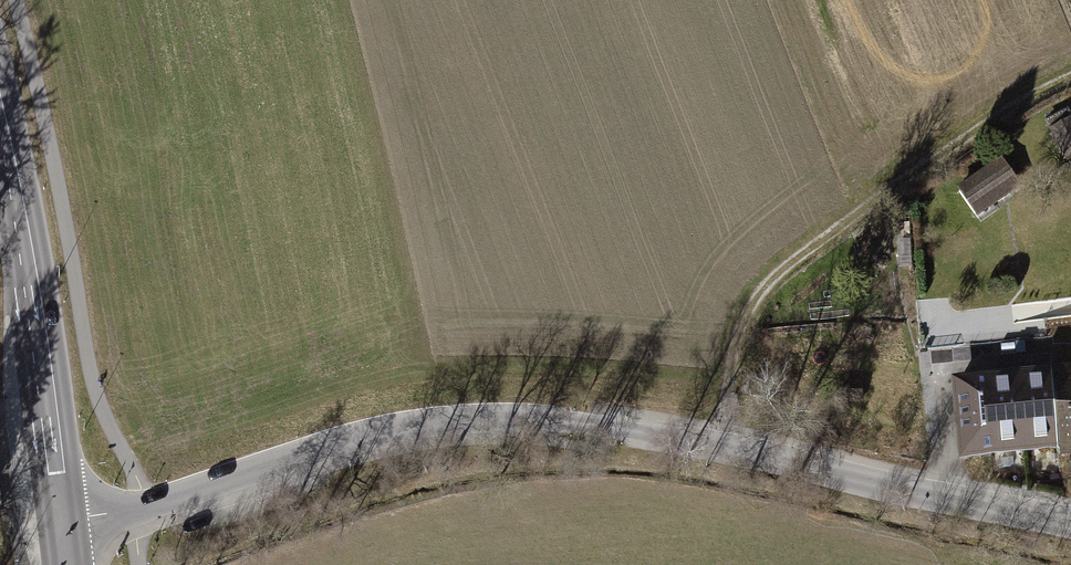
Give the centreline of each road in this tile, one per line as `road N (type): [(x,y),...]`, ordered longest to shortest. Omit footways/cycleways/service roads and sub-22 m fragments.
road 1 (tertiary): [(61,520),(153,506),(376,433),(525,418),(715,445),(1070,524)]
road 2 (track): [(1070,74),(1018,100),(767,285),(742,326),(715,445)]
road 3 (secondary): [(0,104),(61,520)]

